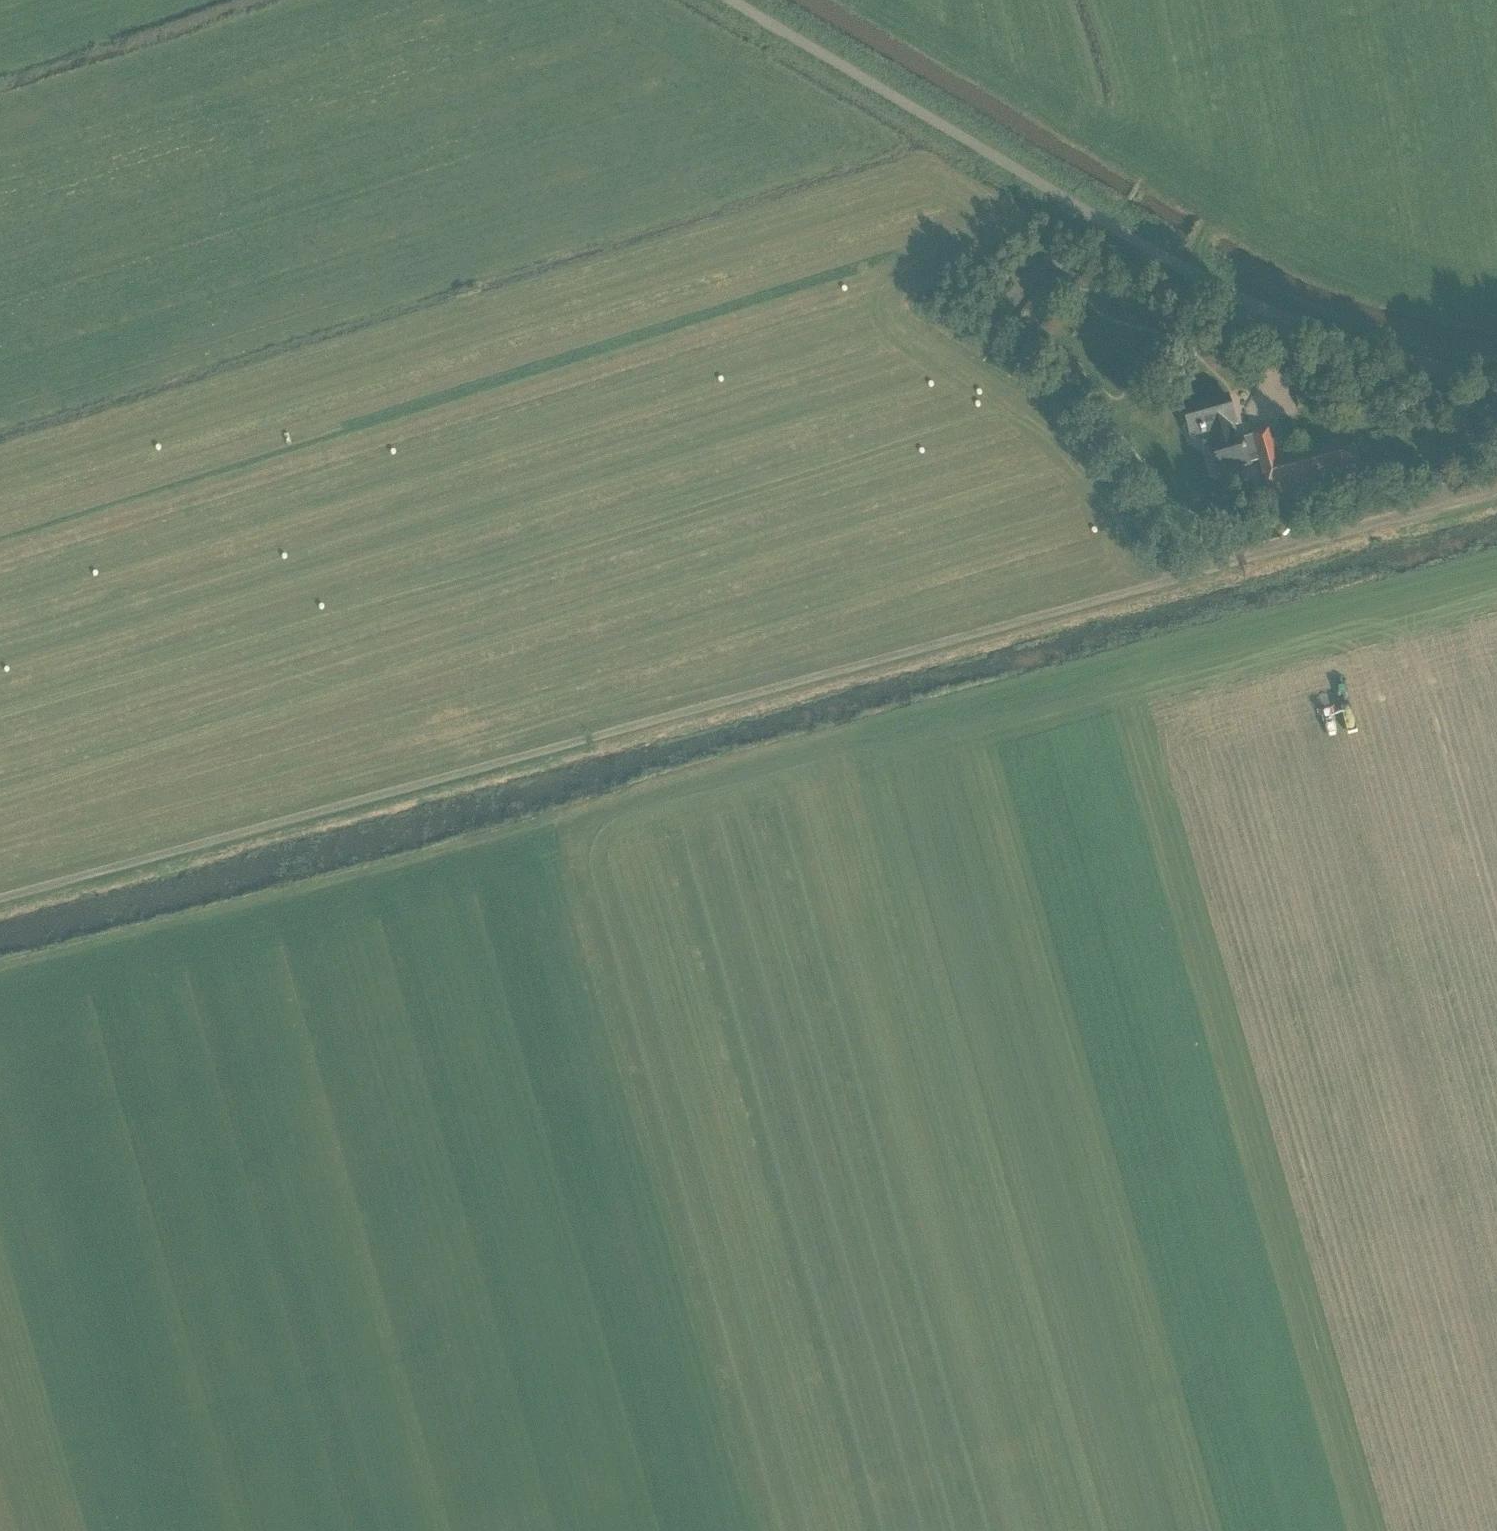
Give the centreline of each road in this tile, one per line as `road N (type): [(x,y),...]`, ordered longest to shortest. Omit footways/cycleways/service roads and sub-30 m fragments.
road 1 (unclassified): [(1496,364),(1436,354),(1289,307),(1079,204),(737,0)]

